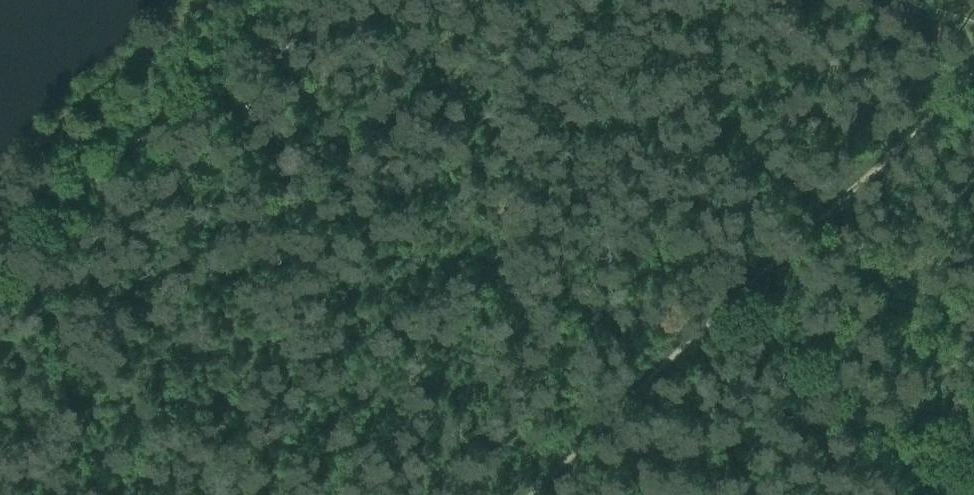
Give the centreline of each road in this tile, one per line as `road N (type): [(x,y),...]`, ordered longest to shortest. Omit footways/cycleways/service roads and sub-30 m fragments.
road 1 (track): [(528,494),(973,76)]
road 2 (track): [(0,283),(288,0)]

